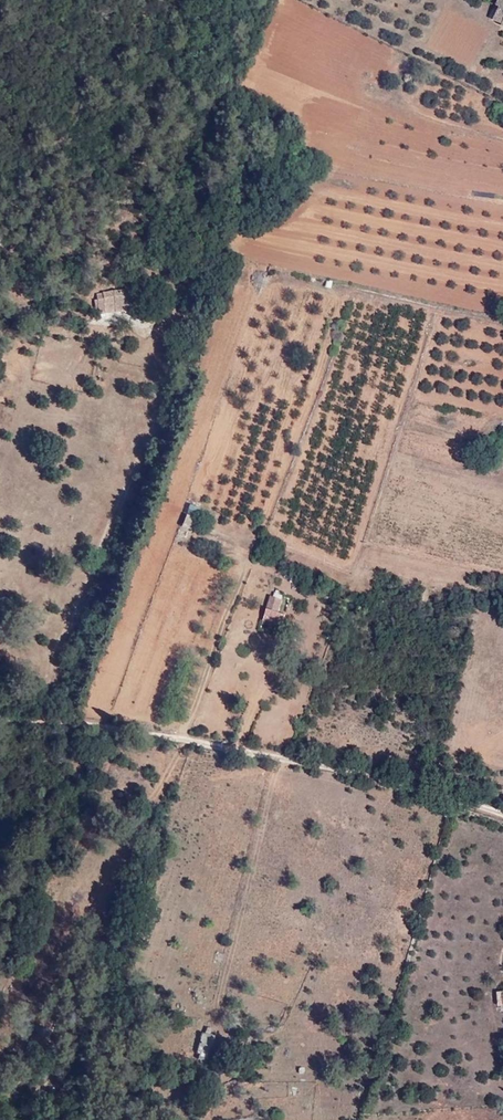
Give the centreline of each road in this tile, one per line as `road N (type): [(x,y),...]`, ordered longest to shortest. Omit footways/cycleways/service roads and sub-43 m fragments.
road 1 (track): [(0,717),(121,727),(346,767),(502,814)]
road 2 (track): [(46,721),(52,667),(148,460),(163,410),(167,325)]
road 3 (track): [(283,756),(220,1017)]
road 4 (track): [(189,739),(110,885)]

